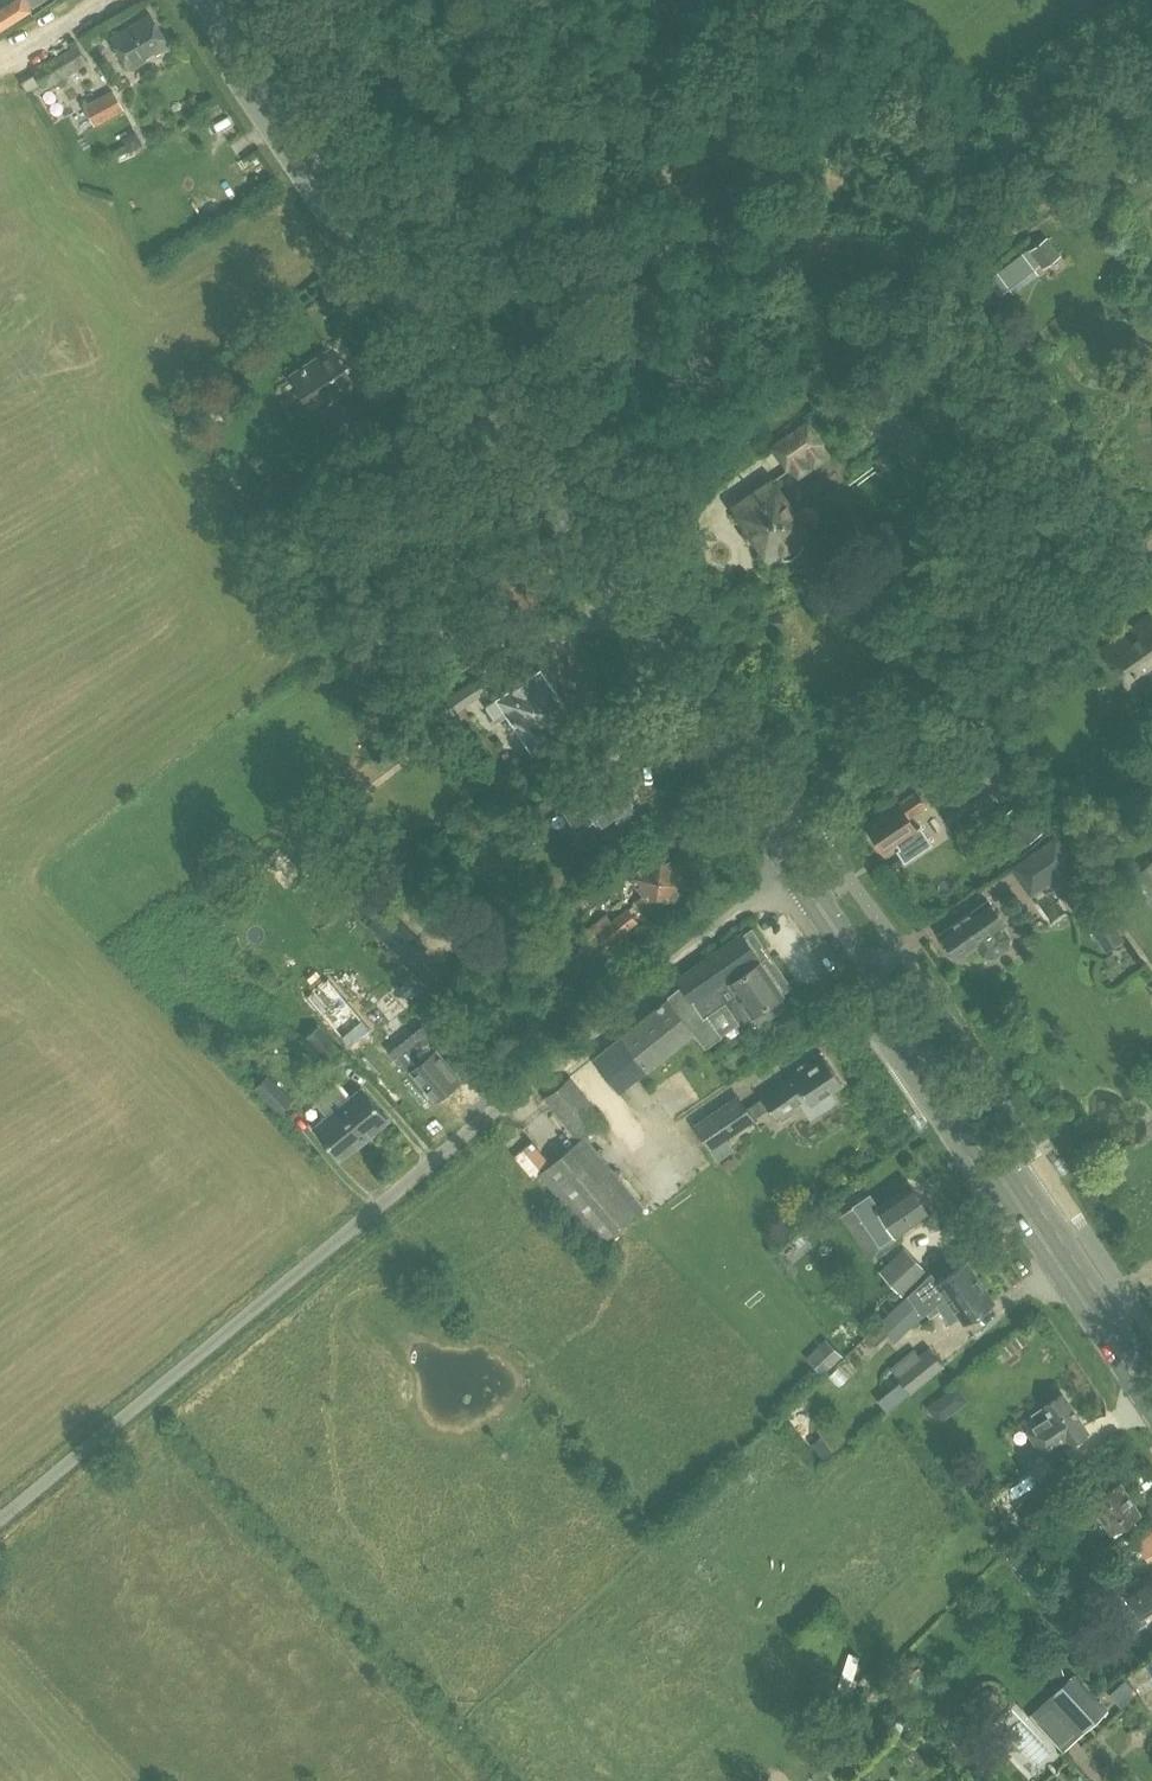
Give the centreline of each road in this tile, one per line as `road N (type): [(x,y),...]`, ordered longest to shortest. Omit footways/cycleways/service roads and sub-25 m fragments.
road 1 (unclassified): [(0,1533),(789,860)]
road 2 (primary): [(789,860),(211,0)]
road 3 (primary): [(1130,1368),(789,860)]
road 4 (unclassified): [(1151,550),(814,830),(789,860)]
road 5 (track): [(0,62),(110,0)]

